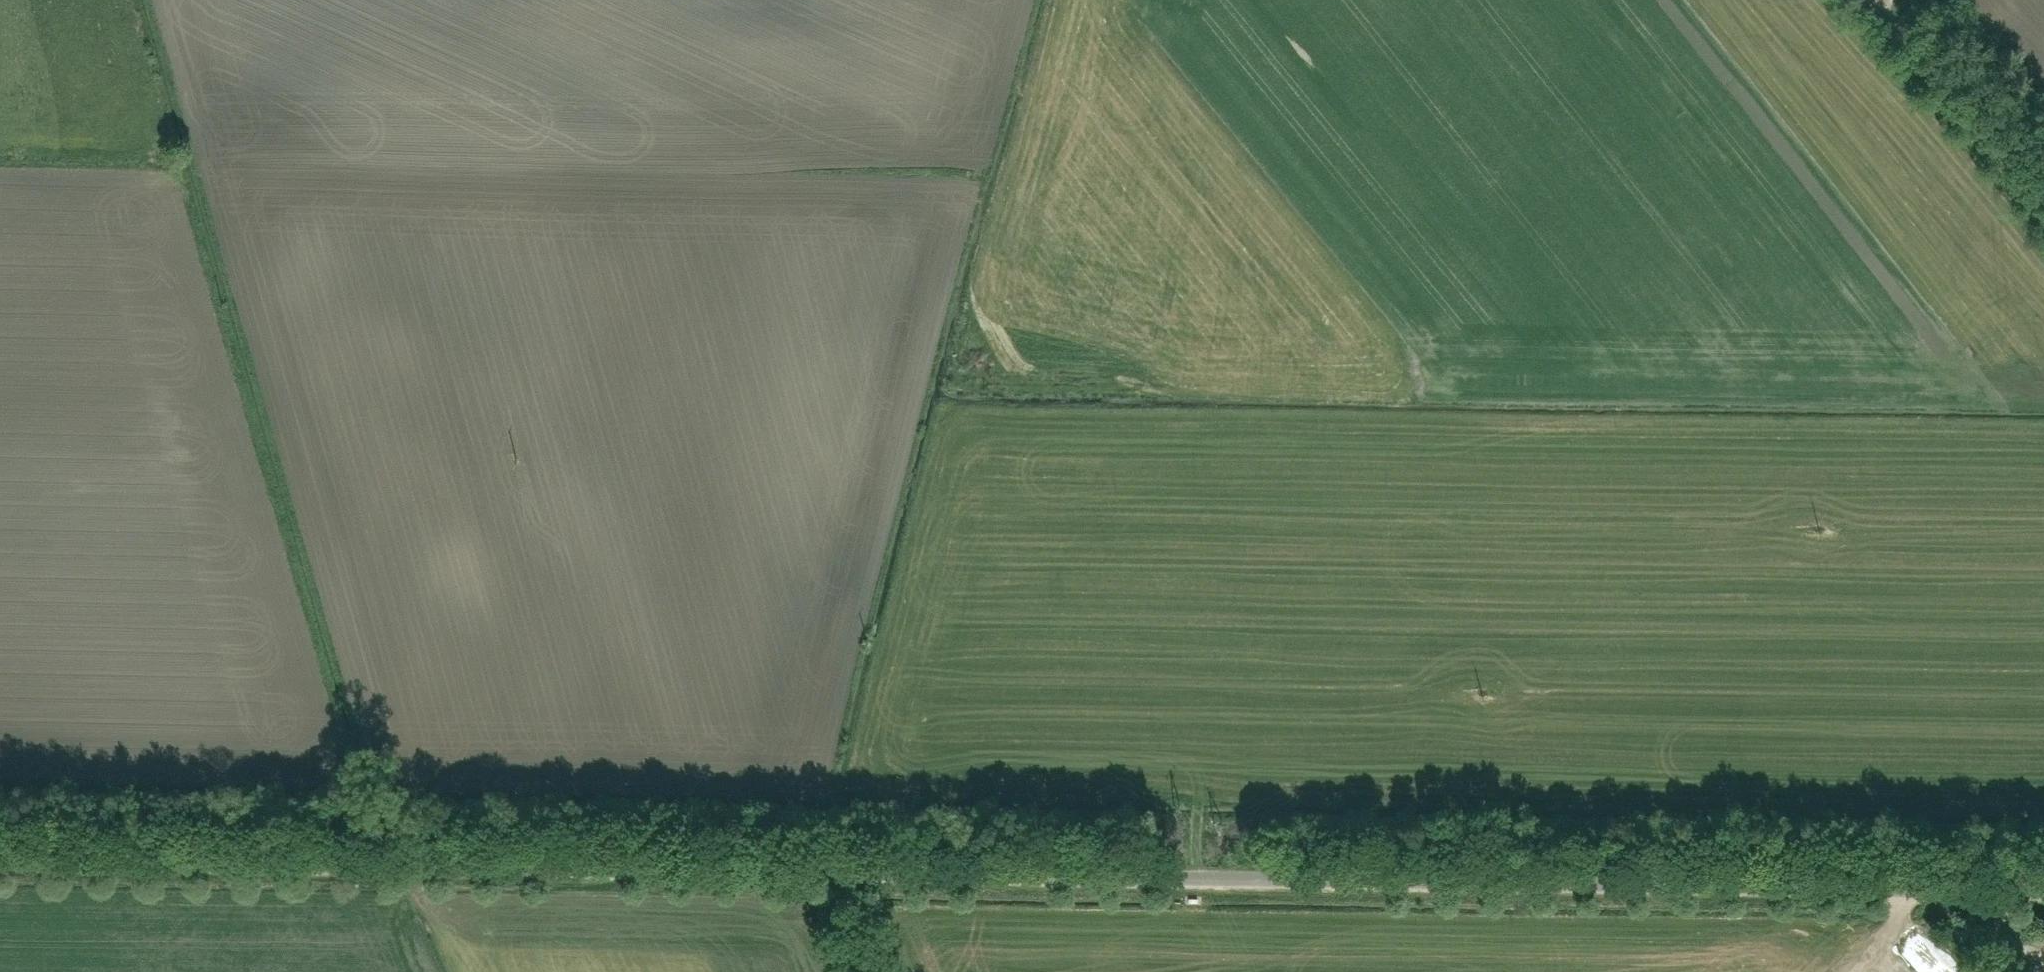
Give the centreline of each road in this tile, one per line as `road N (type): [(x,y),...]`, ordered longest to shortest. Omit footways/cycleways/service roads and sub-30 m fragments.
road 1 (unclassified): [(0,853),(2043,885)]
road 2 (unclassified): [(2043,182),(1869,0)]

